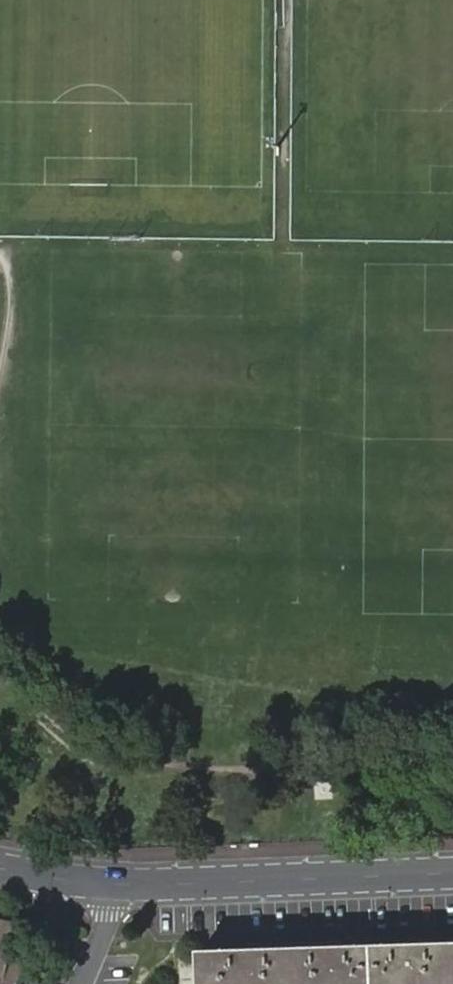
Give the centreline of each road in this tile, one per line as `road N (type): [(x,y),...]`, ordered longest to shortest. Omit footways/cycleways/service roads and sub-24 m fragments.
road 1 (residential): [(0,868),(114,885),(452,874)]

